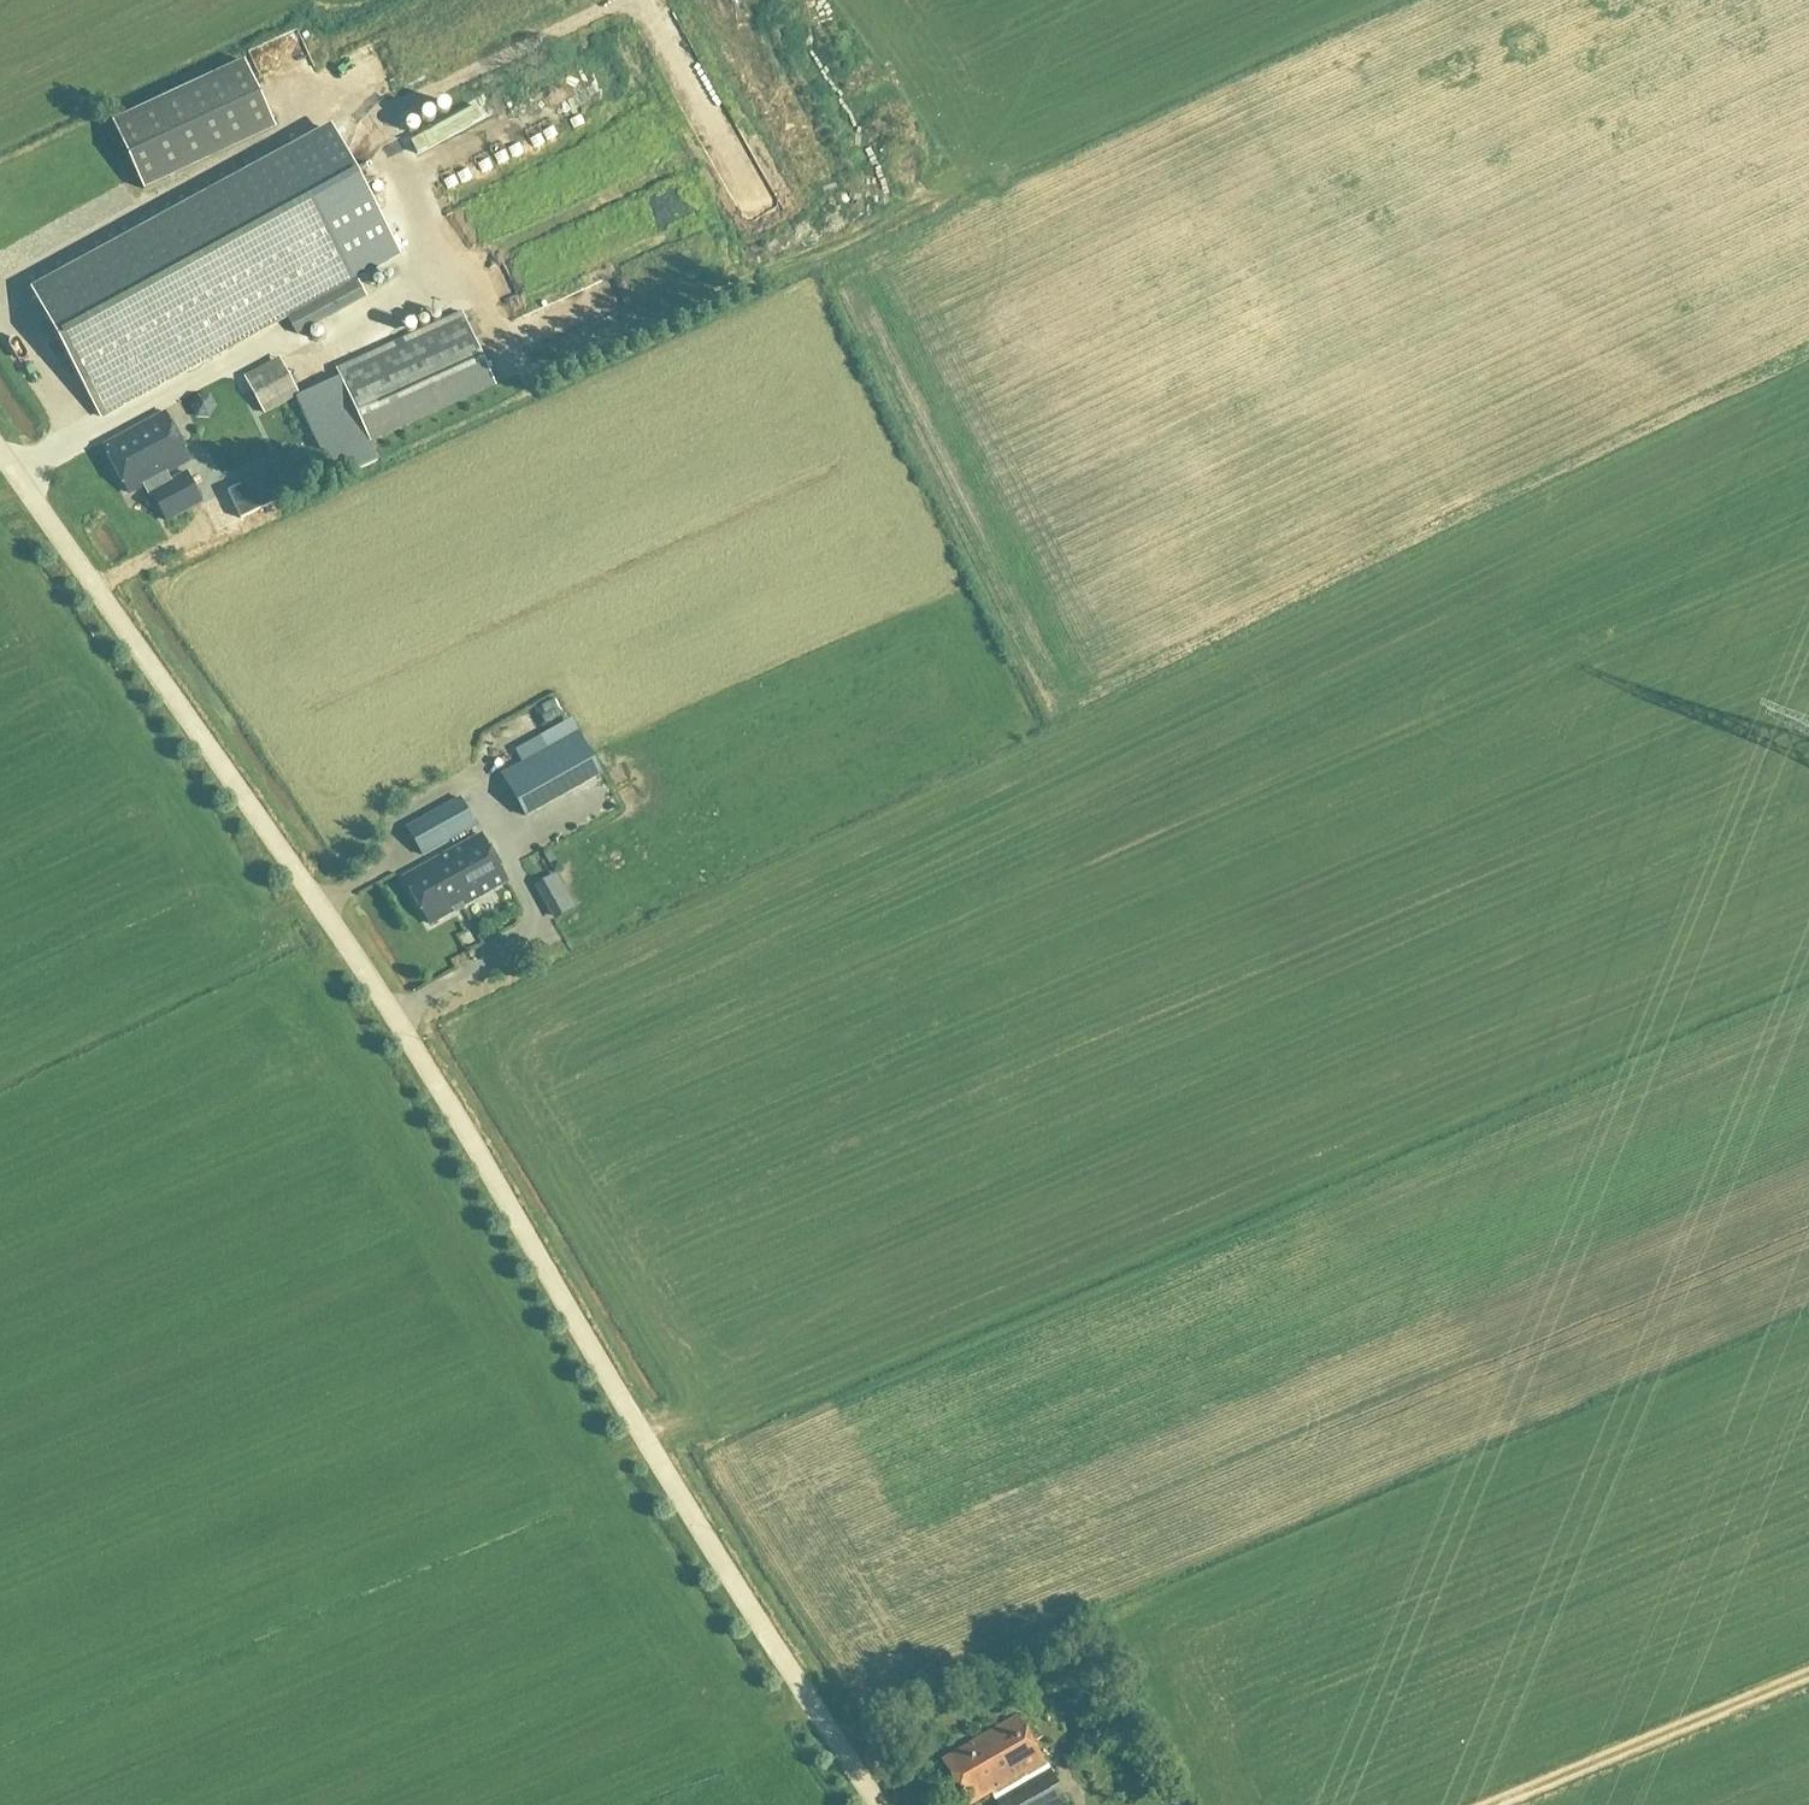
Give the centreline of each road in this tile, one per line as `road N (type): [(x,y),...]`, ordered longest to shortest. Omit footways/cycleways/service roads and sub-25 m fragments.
road 1 (unclassified): [(880,1804),(653,1451),(395,1018),(0,455)]
road 2 (track): [(1808,1673),(1488,1804)]

